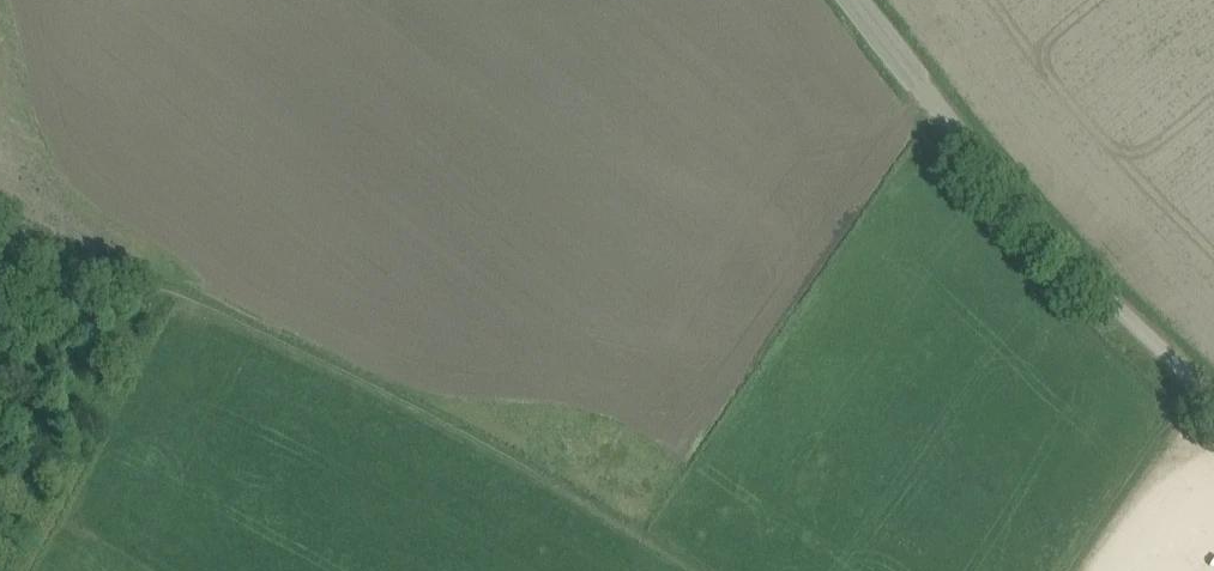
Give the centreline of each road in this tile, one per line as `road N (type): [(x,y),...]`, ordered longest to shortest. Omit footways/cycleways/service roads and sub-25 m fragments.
road 1 (unclassified): [(1213,398),(1035,224),(853,0)]

